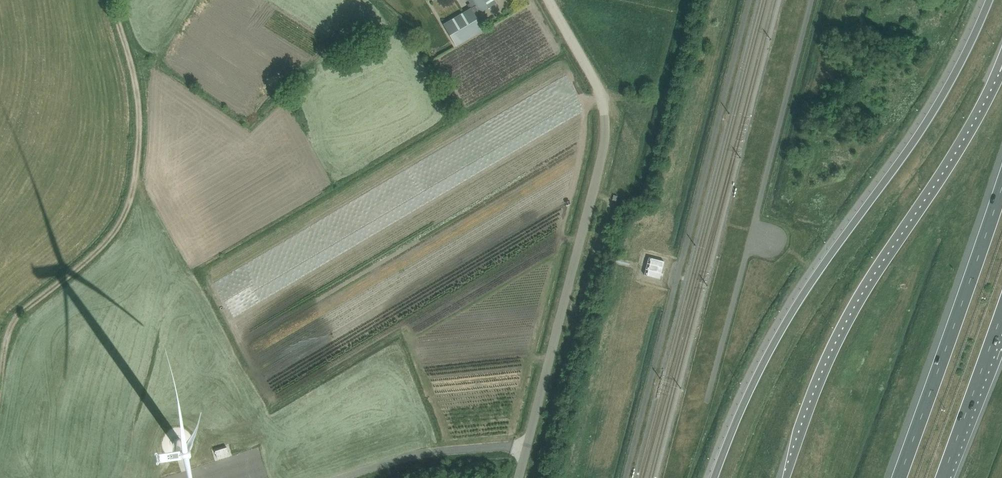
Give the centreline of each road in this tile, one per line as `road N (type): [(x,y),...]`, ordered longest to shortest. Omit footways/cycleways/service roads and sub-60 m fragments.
road 1 (motorway): [(989,0),(925,123),(797,300),(714,477)]
road 2 (unclassified): [(523,477),(607,136),(597,75),(552,0)]
road 3 (motorway): [(1001,74),(857,308),(785,477)]
road 4 (motorway): [(1001,185),(900,477)]
road 5 (track): [(532,444),(435,448),(342,477)]
road 6 (motorway): [(943,477),(1001,308)]

